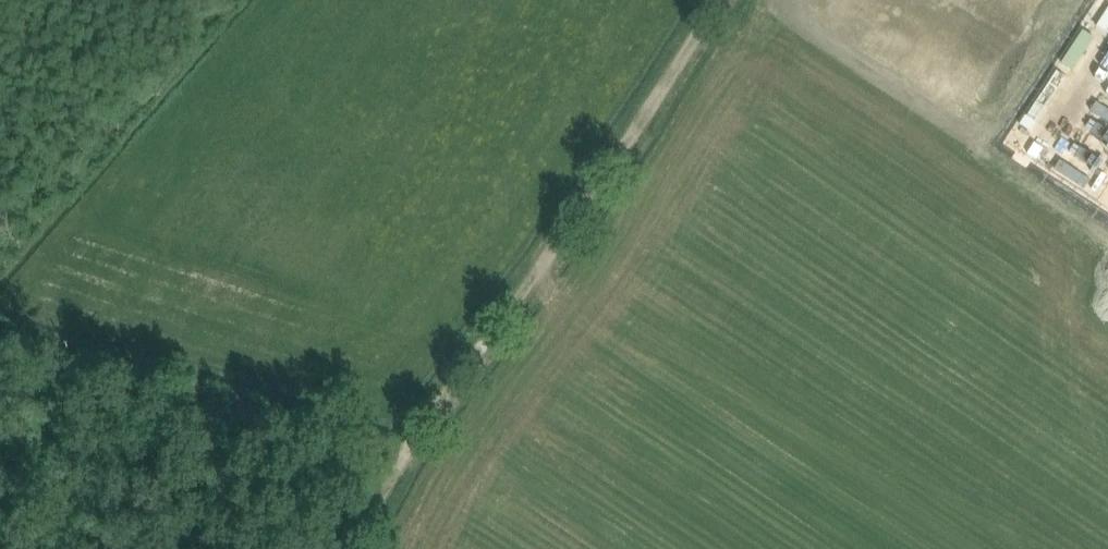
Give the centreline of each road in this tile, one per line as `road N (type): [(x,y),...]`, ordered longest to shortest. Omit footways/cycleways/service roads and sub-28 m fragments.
road 1 (track): [(719,0),(408,458),(362,548)]

